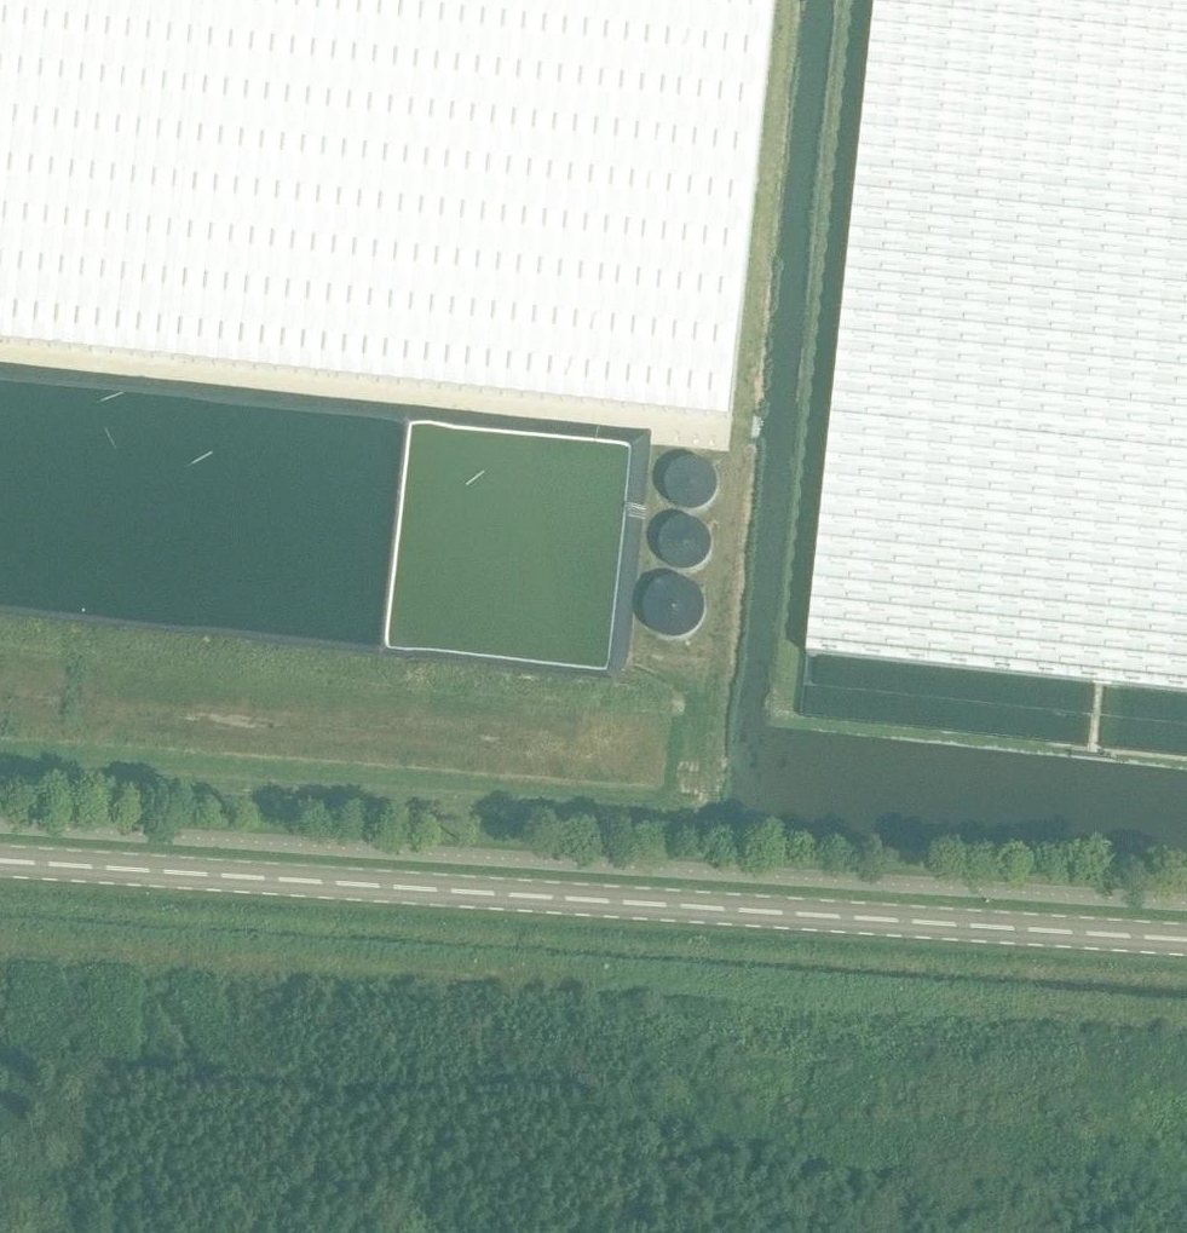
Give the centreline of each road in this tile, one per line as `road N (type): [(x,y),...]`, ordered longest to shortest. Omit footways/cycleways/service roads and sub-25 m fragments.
road 1 (secondary): [(0,856),(1186,936)]

